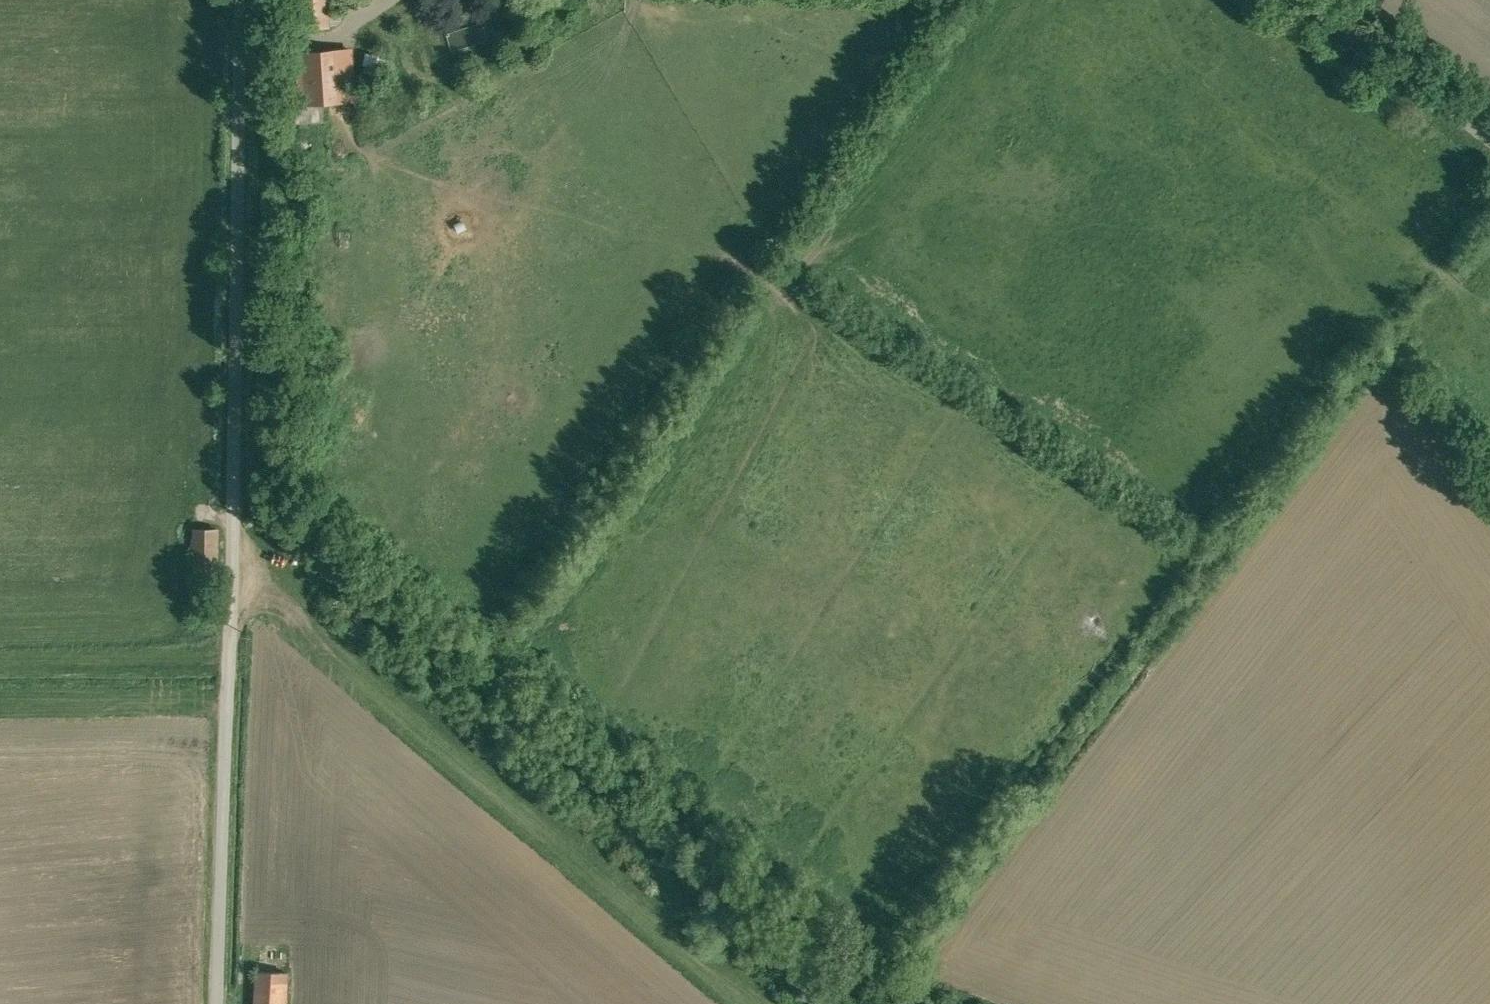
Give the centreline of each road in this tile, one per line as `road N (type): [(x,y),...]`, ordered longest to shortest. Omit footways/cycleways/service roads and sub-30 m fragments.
road 1 (residential): [(239,0),(220,1003)]
road 2 (unclassified): [(1489,136),(1307,0)]

